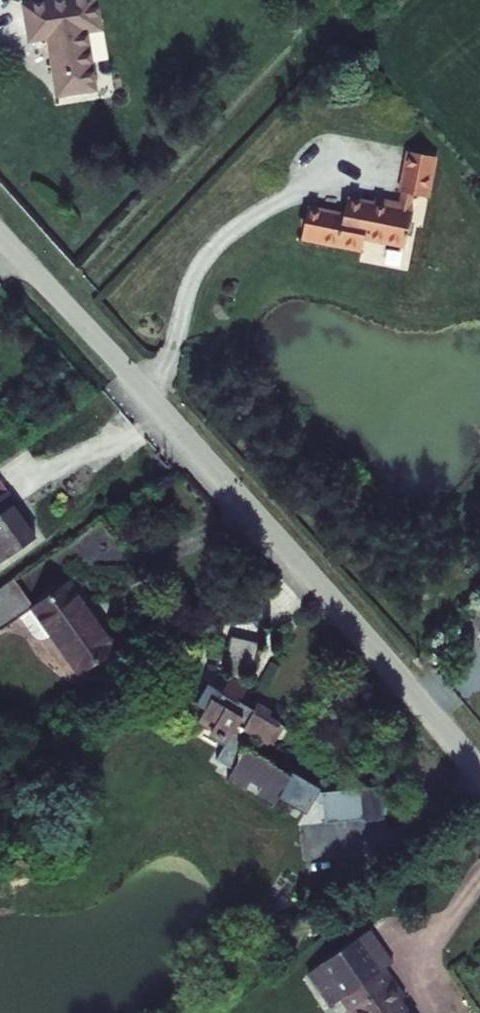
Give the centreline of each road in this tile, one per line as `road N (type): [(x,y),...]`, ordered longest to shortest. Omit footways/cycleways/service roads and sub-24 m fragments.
road 1 (residential): [(0,235),(479,772)]

